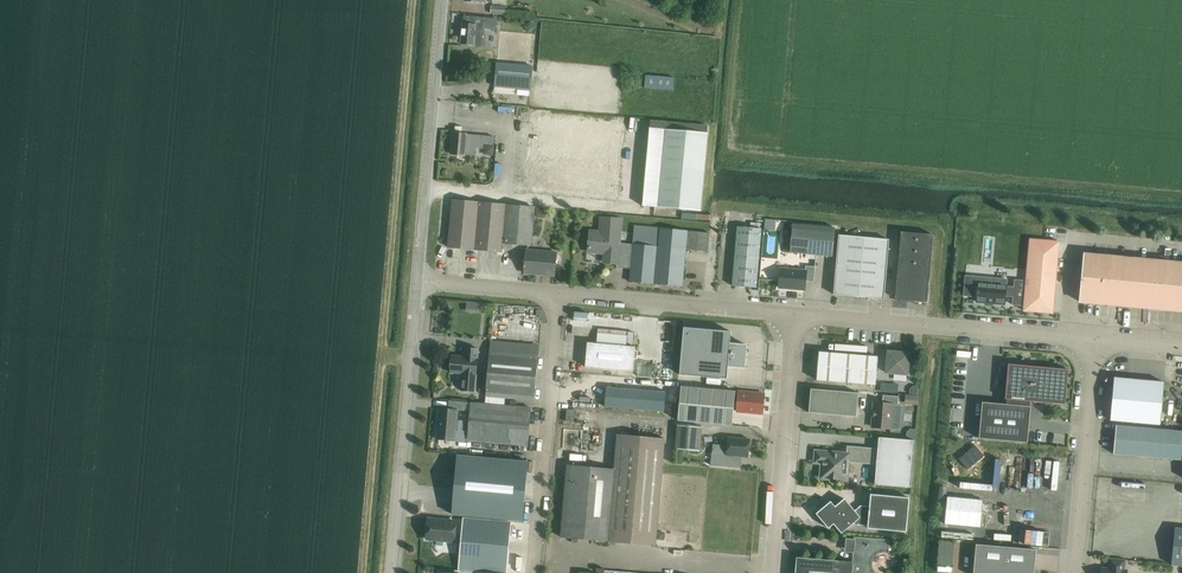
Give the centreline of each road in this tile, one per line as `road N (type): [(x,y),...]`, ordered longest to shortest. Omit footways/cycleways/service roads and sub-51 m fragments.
road 1 (unclassified): [(795,316),(1091,342)]
road 2 (tertiary): [(391,572),(417,281)]
road 3 (tertiary): [(417,281),(442,0)]
road 4 (unclassified): [(534,572),(556,296)]
road 5 (unclassified): [(772,572),(795,316)]
road 6 (unclassified): [(556,296),(795,316)]
road 7 (unclassified): [(1091,342),(1073,572)]
road 8 (unclassified): [(417,281),(556,296)]

